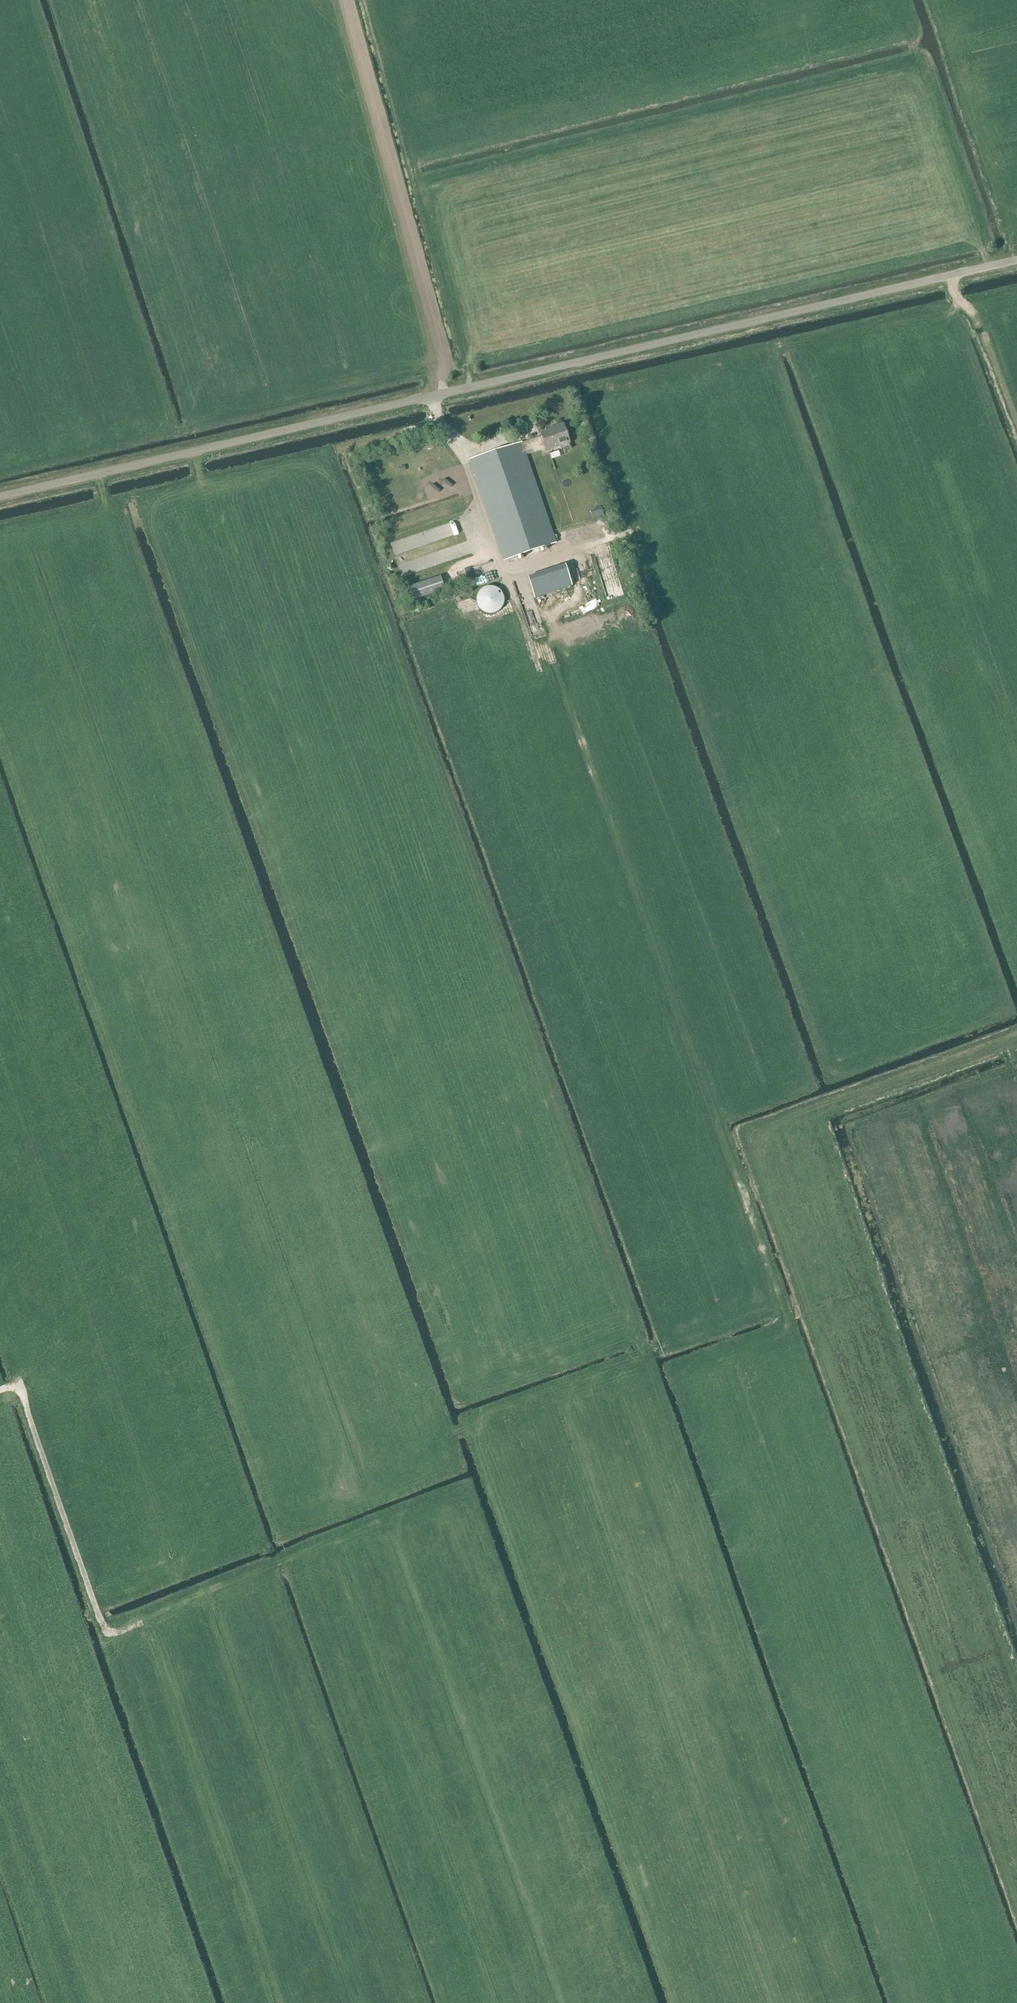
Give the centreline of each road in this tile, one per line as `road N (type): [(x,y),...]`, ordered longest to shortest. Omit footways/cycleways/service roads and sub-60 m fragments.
road 1 (unclassified): [(948,276),(0,497)]

